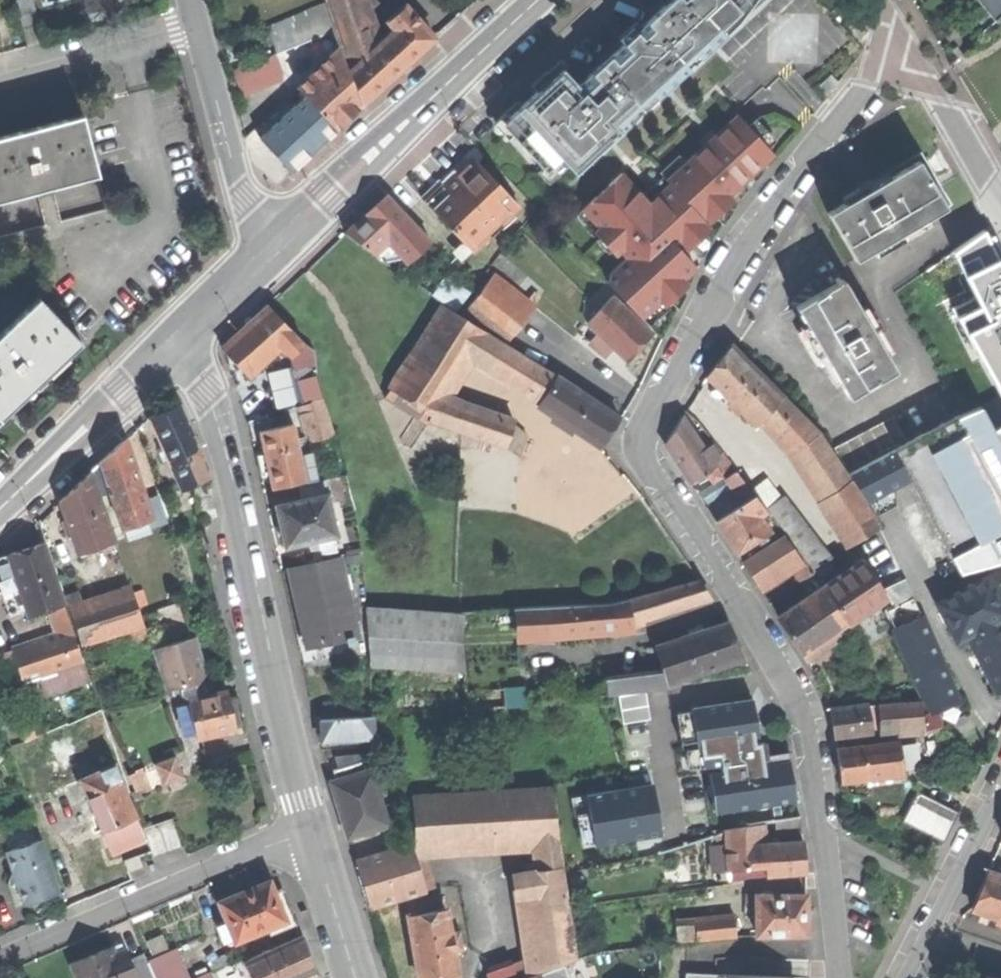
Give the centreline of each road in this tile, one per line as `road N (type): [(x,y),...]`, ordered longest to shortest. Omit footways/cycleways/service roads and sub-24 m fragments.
road 1 (tertiary): [(904,33),(752,237),(645,431),(654,470),(791,684),(810,730),(847,977)]
road 2 (secondary): [(312,832),(231,480),(176,339)]
road 3 (secondary): [(277,241),(537,0)]
road 4 (residential): [(0,964),(312,832)]
road 5 (residential): [(277,241),(241,195),(193,0)]
road 6 (secondary): [(0,506),(176,339)]
road 7 (tertiary): [(905,977),(1000,794)]
road 8 (tertiary): [(1000,197),(904,33)]
road 9 (secondary): [(359,977),(312,832)]
road 10 (secondary): [(176,339),(277,241)]

